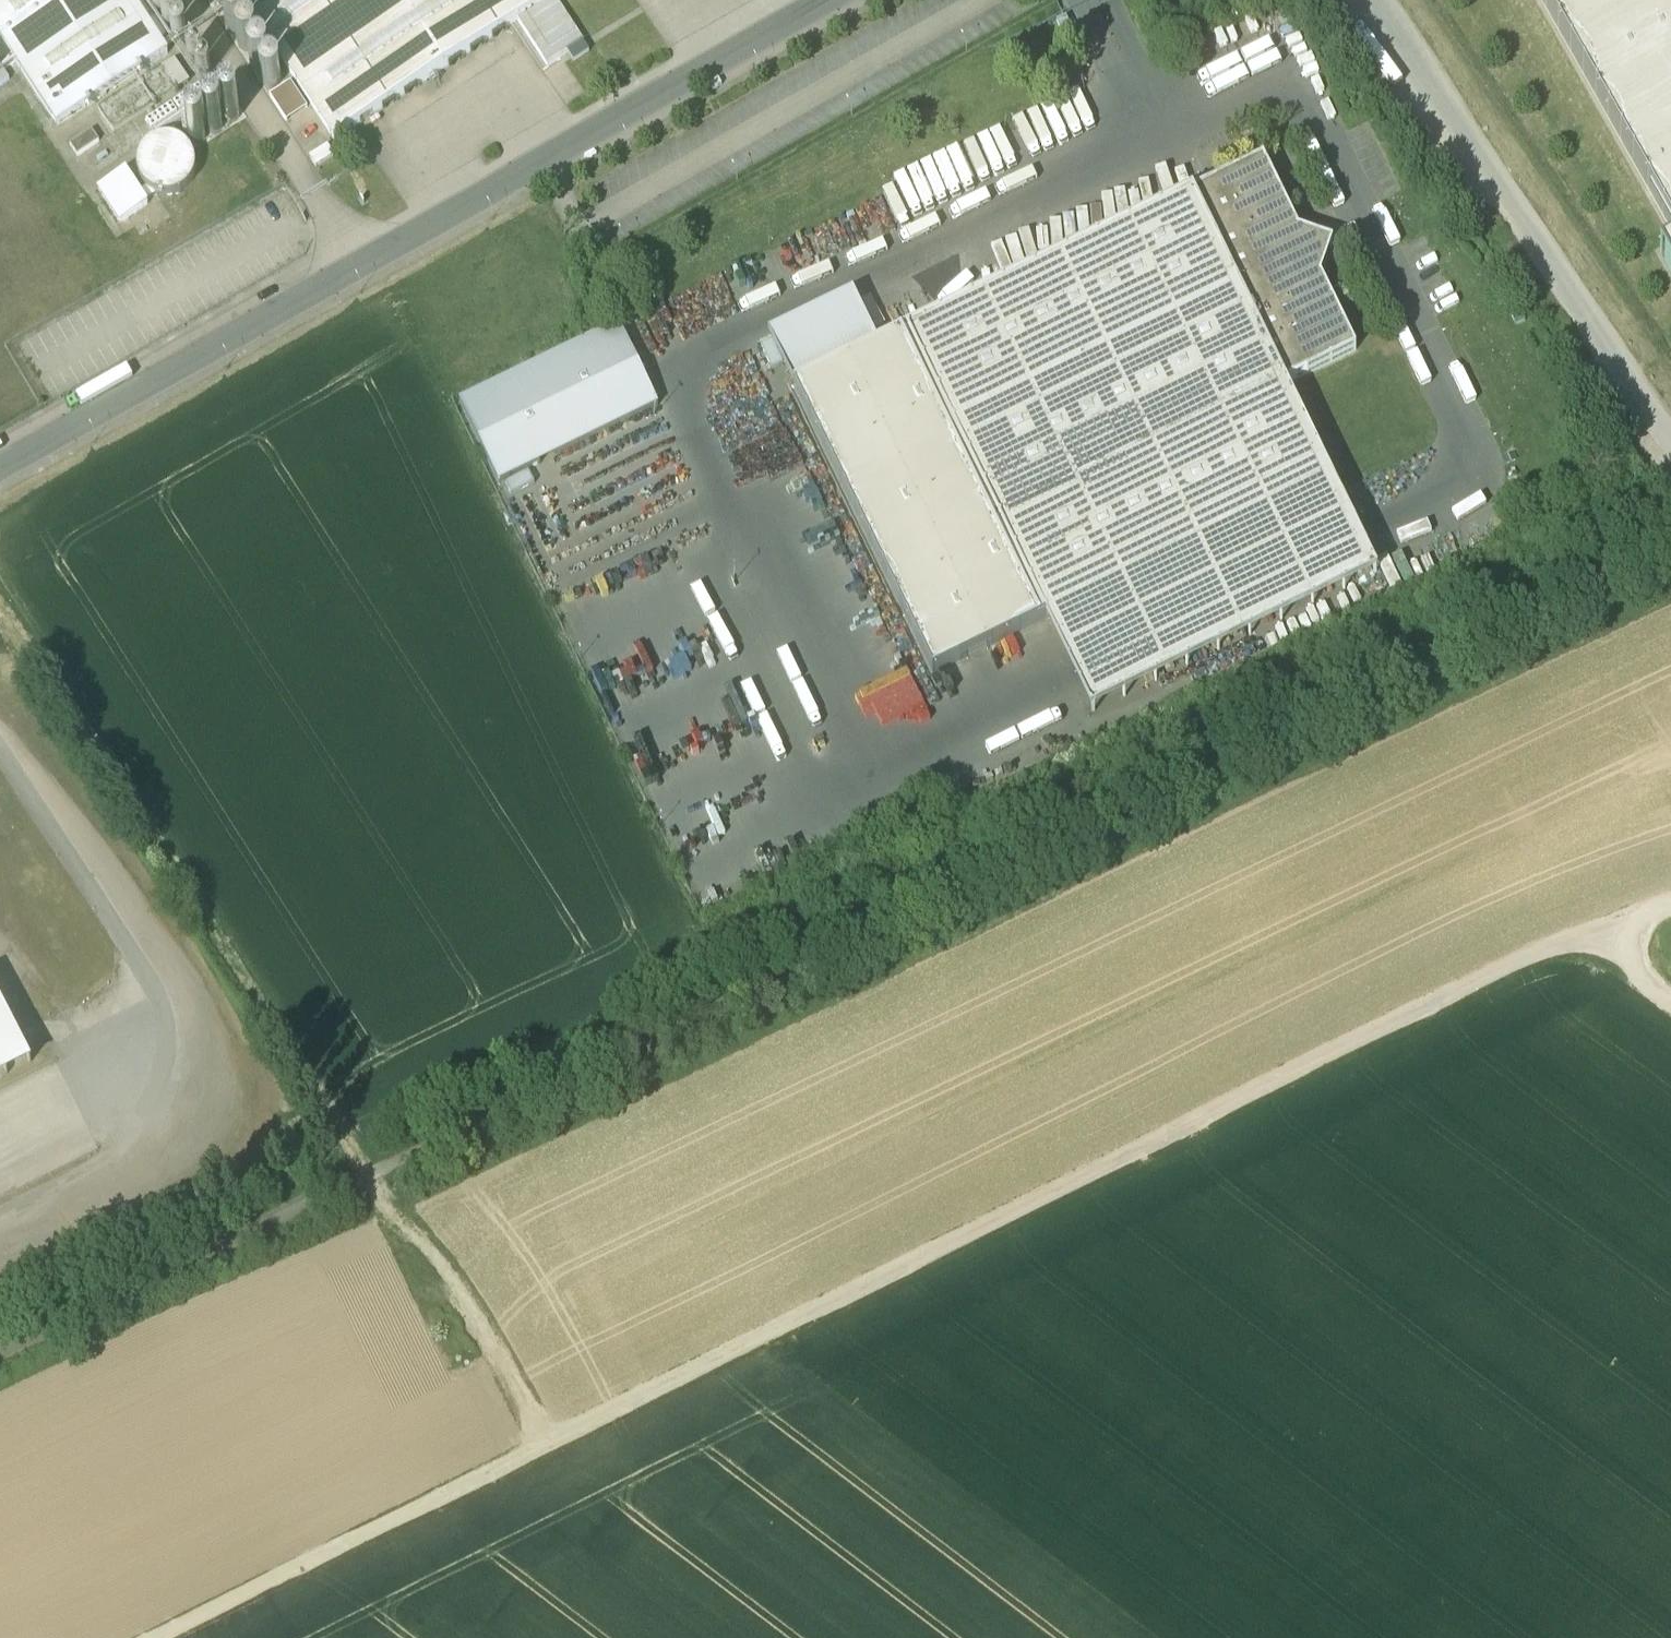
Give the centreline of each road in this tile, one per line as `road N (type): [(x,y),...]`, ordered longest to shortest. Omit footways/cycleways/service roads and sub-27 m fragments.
road 1 (track): [(156,1637),(1548,951),(1670,912)]
road 2 (track): [(0,606),(366,1178),(486,1319),(548,1445)]
road 3 (unclassified): [(0,469),(830,0)]
road 4 (unclassified): [(1670,431),(1375,0)]

